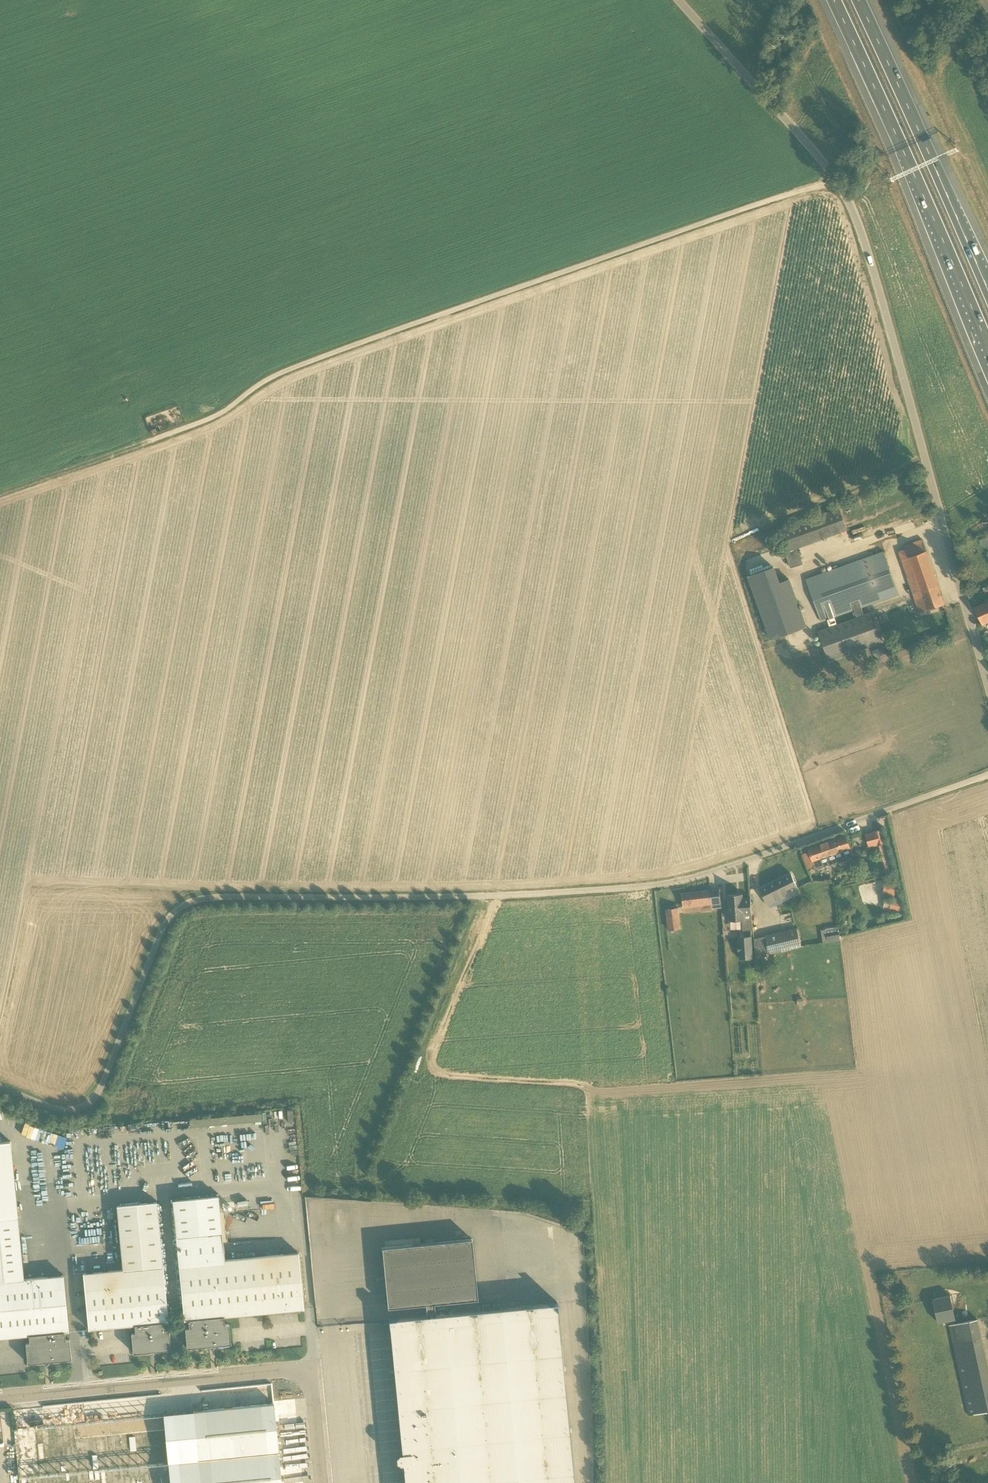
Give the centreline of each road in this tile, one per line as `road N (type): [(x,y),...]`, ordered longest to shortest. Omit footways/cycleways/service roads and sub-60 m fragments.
road 1 (unclassified): [(0,1090),(74,1118),(98,1104),(172,921),(192,906),(674,889),(987,779)]
road 2 (unclassified): [(196,425),(268,379),(761,204),(836,186)]
road 3 (unclassified): [(987,711),(859,234),(836,186)]
road 4 (unclassified): [(328,1482),(320,1403),(302,1379),(0,1404)]
road 5 (motorway): [(834,0),(987,348)]
road 6 (motorway): [(987,291),(856,0)]
road 7 (unclassified): [(836,186),(678,0)]
road 8 (track): [(196,425),(0,497)]

